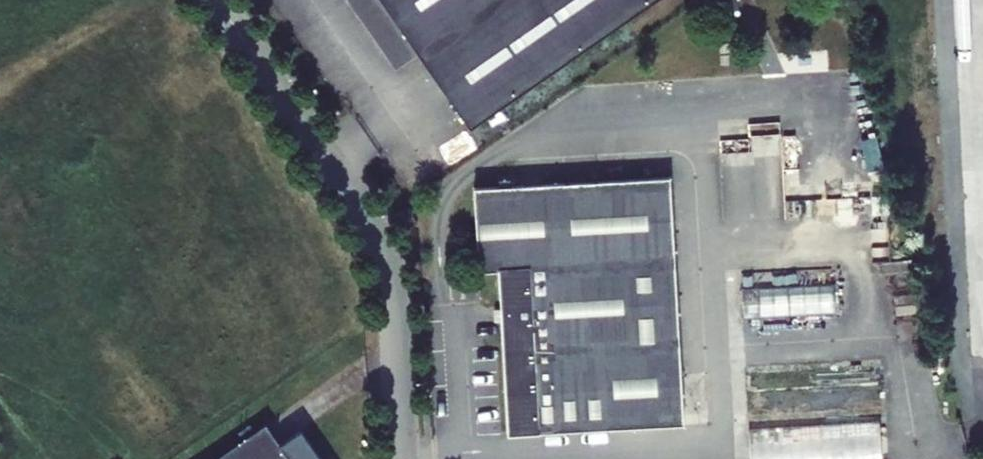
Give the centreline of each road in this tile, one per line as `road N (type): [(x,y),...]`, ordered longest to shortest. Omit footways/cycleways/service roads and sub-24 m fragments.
road 1 (residential): [(400,458),(389,285),(379,242),(220,0)]

